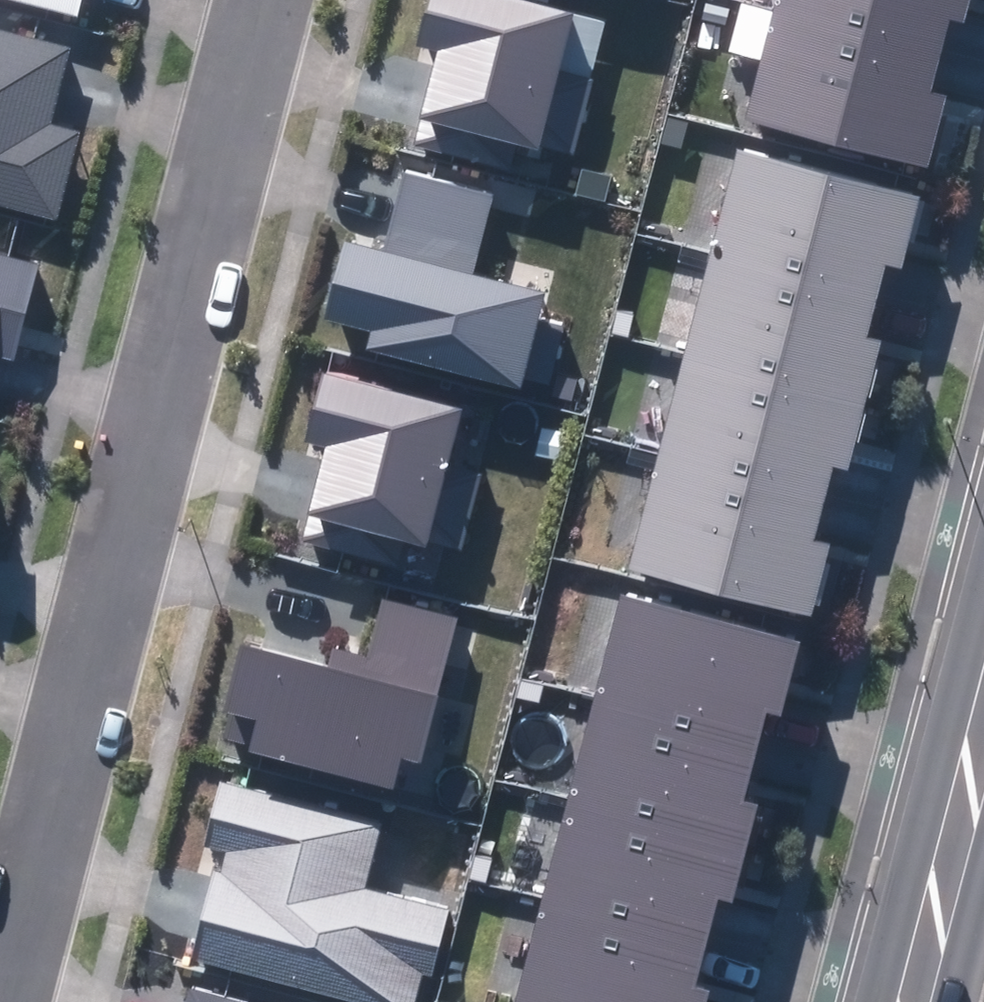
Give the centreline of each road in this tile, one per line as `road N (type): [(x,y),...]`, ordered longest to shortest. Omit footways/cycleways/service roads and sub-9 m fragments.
road 1 (residential): [(268,0),(0,1001)]
road 2 (tertiary): [(983,663),(896,1001)]

